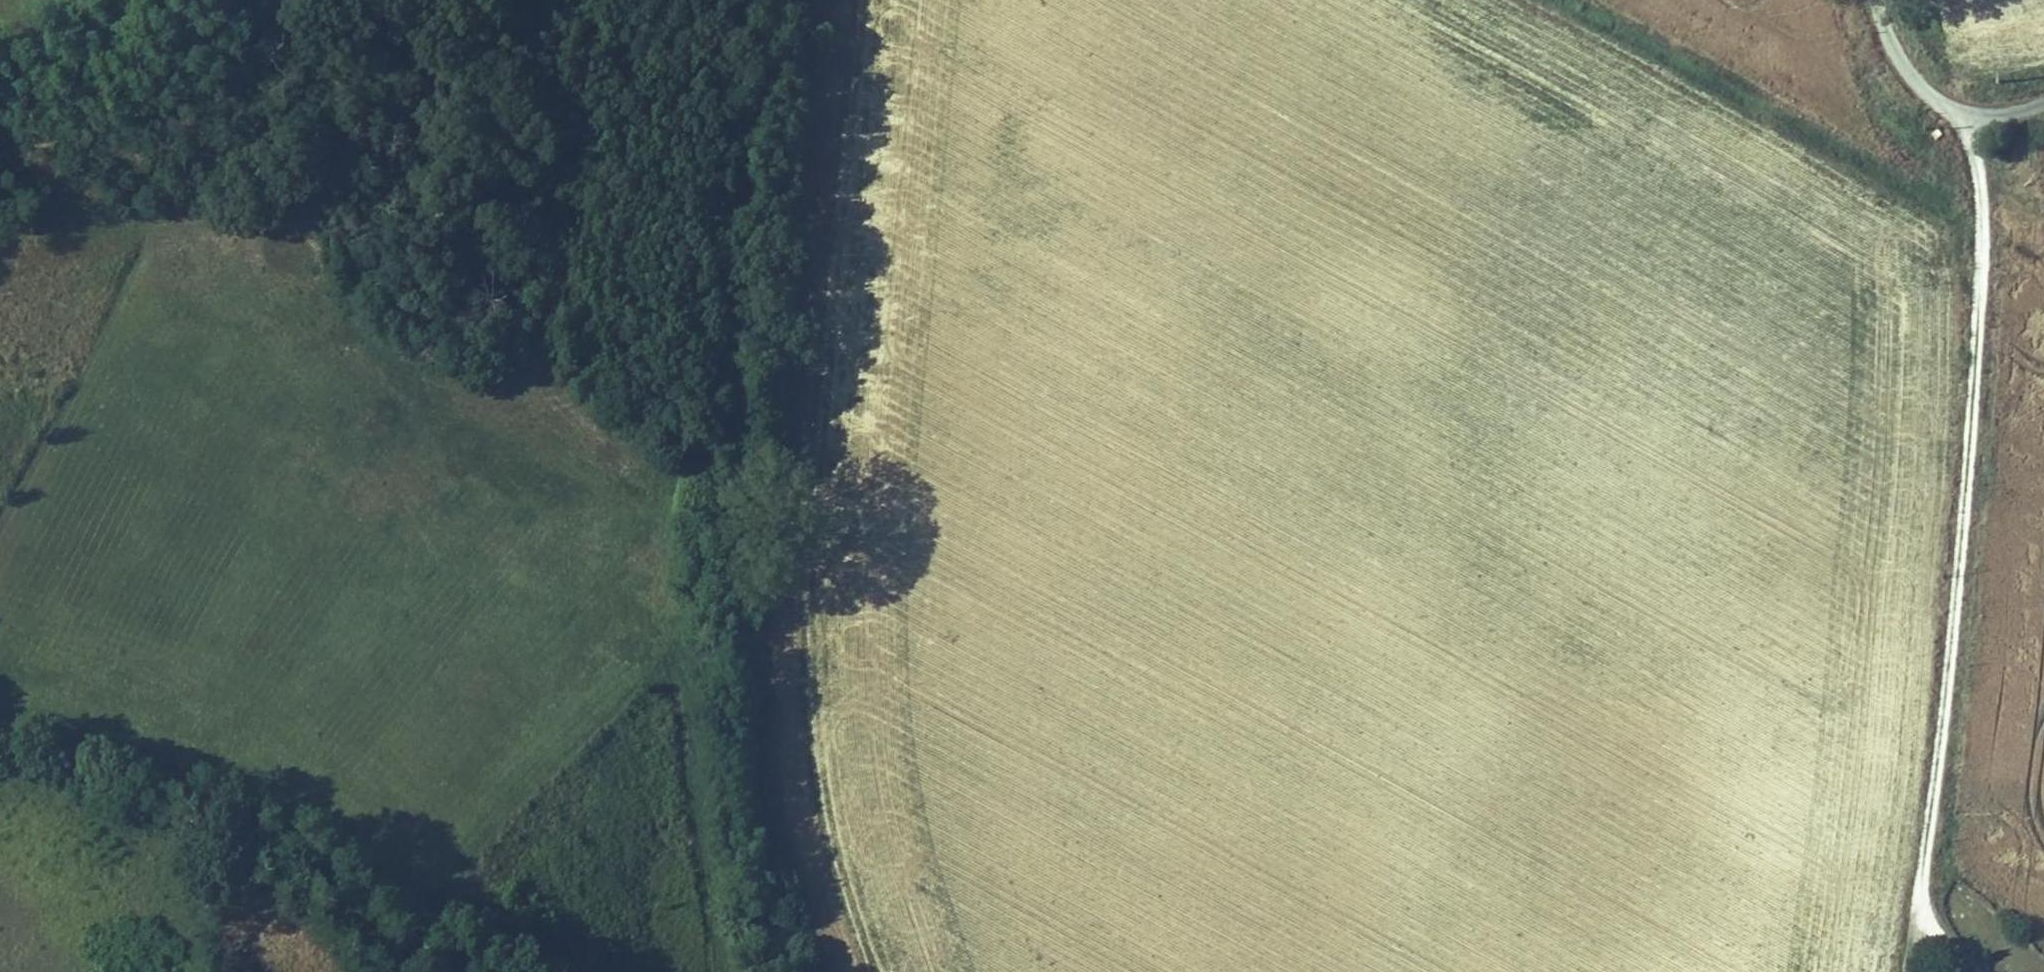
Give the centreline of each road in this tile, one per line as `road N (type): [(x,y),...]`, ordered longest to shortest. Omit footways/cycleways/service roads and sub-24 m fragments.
road 1 (track): [(430,971),(255,817),(204,786),(0,726)]
road 2 (unclassified): [(1872,0),(1897,66),(1958,120),(2011,115),(2043,100)]

